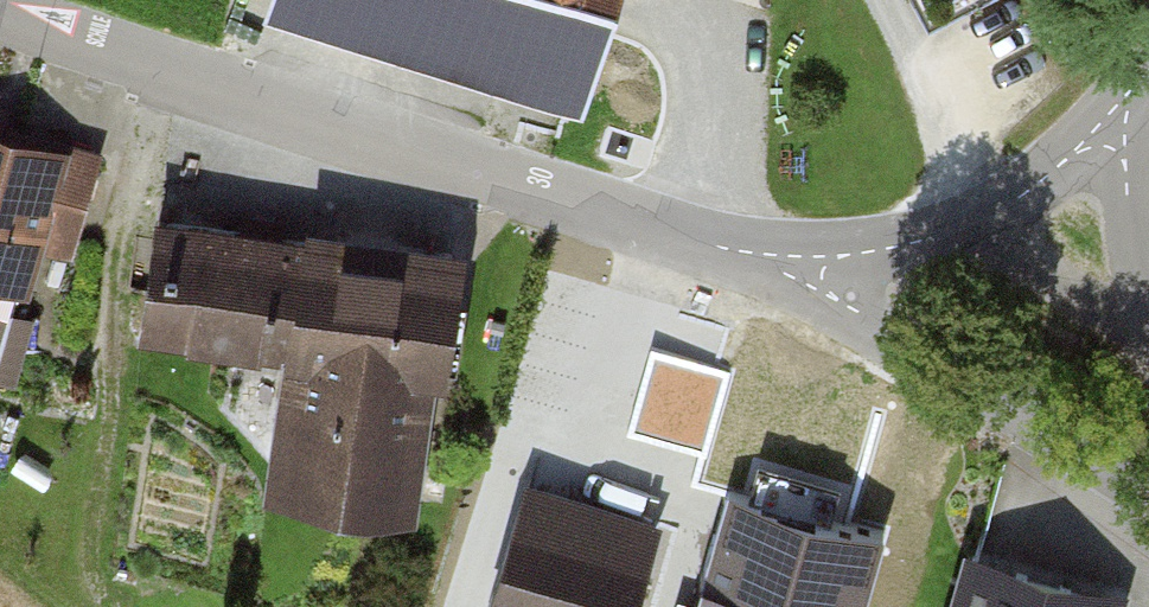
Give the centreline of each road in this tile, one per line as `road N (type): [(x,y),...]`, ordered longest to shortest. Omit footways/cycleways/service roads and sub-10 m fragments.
road 1 (unclassified): [(0,10),(789,267)]
road 2 (unclassified): [(789,267),(1148,494)]
road 3 (unclassified): [(789,267),(874,255),(952,228),(1025,187),(1116,115)]
road 4 (unclassified): [(1116,115),(1148,295)]

